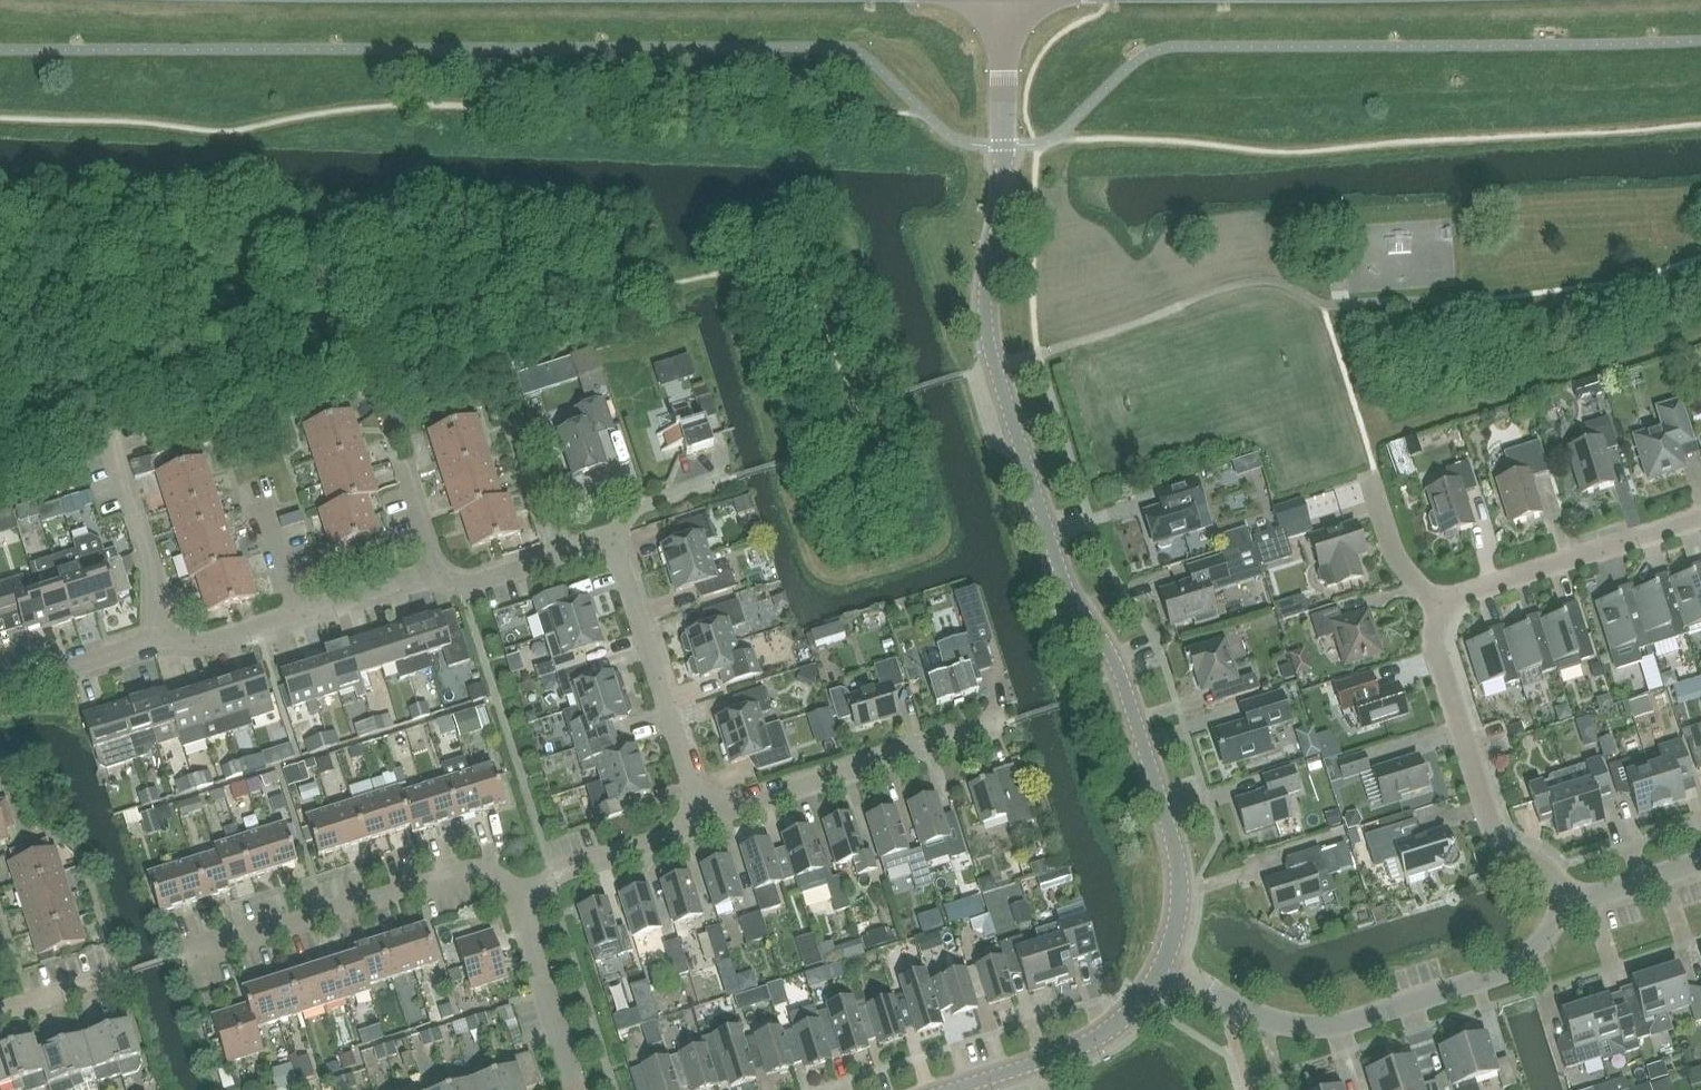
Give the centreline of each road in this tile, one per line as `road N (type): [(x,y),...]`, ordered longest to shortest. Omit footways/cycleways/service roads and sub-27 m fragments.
road 1 (tertiary): [(1163,962),(1177,900),(1175,843),(1110,656),(1057,572),(991,340),(1005,0)]
road 2 (residential): [(0,687),(153,638),(208,641),(419,574),(476,579),(608,545)]
road 3 (residential): [(1163,962),(1261,1019),(1319,1028),(1513,966),(1574,906)]
road 4 (residential): [(173,959),(470,869),(494,876),(518,900)]
road 5 (residential): [(1574,906),(1549,871),(1496,835),(1433,644),(1441,608)]
road 6 (residential): [(707,819),(990,724)]
road 7 (residential): [(707,819),(623,561),(608,545)]
road 8 (residential): [(1441,608),(1456,595),(1700,517)]
road 9 (tertiary): [(957,1089),(1106,1035),(1142,1000),(1163,962)]
road 10 (residential): [(518,900),(549,876),(707,819)]
road 11 (residential): [(518,900),(574,1089)]
road 12 (residential): [(1441,608),(1392,548),(1373,484)]
road 13 (residential): [(1574,906),(1700,860)]
road 14 (residential): [(608,545),(637,510),(718,484)]
road 15 (residential): [(0,1010),(122,976)]

